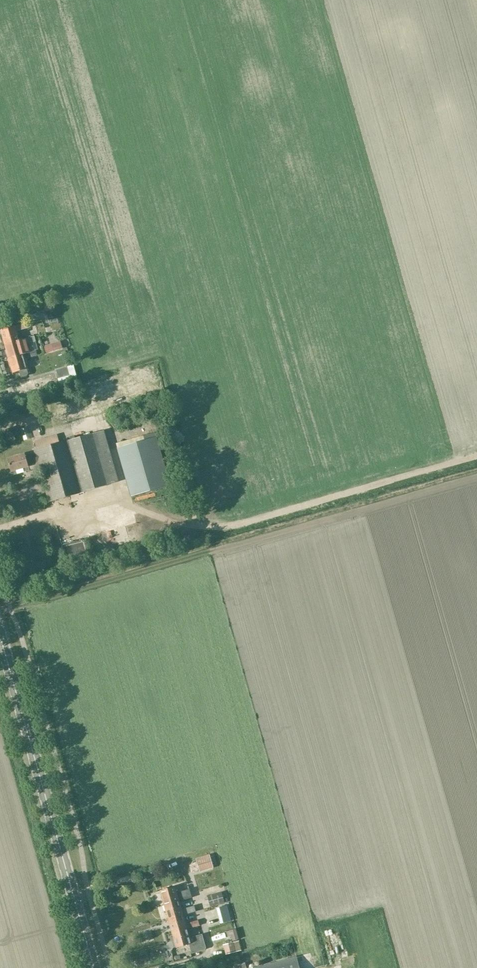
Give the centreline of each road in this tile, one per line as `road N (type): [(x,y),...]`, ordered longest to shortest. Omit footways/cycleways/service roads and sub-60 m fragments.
road 1 (secondary): [(94,967),(0,635)]

